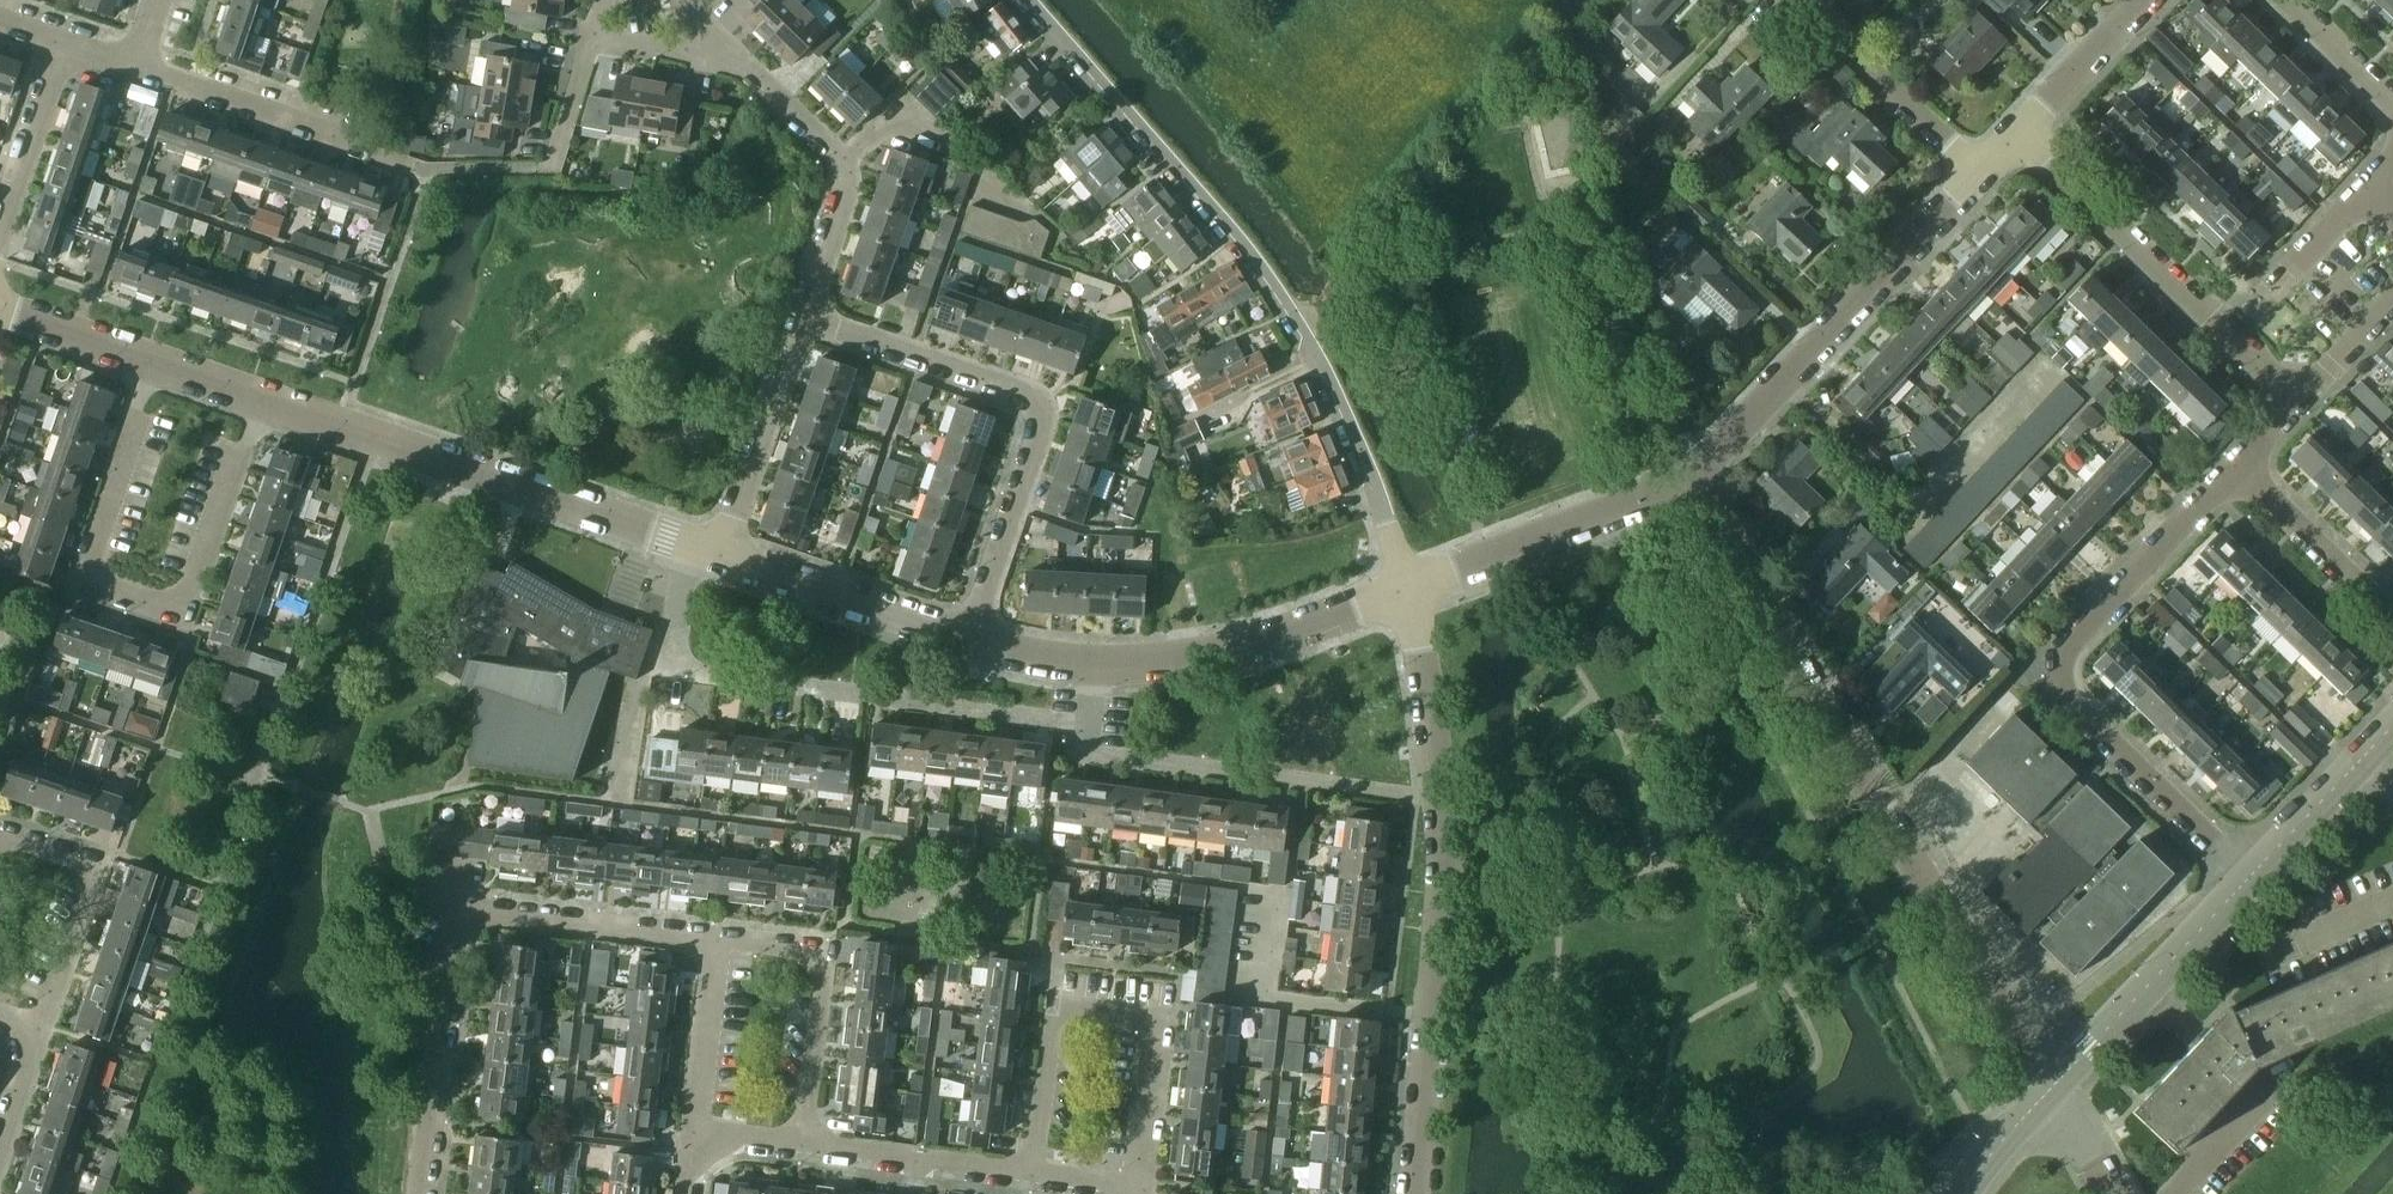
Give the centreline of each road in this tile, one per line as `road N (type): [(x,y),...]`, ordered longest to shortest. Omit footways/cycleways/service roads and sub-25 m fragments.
road 1 (unclassified): [(1405,587),(1376,488),(1275,285),(1025,0)]
road 2 (residential): [(2051,1087),(1690,478)]
road 3 (residential): [(1412,1193),(1441,801),(1430,679),(1405,587)]
road 4 (residential): [(2245,878),(2057,679),(2072,634),(2234,469)]
road 5 (residential): [(718,943),(459,908),(421,1193)]
road 6 (residential): [(257,398),(185,605),(88,573),(153,364)]
road 7 (residential): [(969,642),(1048,416),(1045,405),(1040,395),(807,319)]
road 8 (residential): [(257,398),(691,545)]
road 9 (residential): [(1141,1186),(1158,1018),(1055,1004),(1029,1170)]
road 10 (residential): [(1690,478),(1977,171)]
road 11 (unclassified): [(1666,493),(1600,282),(1549,202),(1527,109)]
road 12 (residential): [(2295,402),(2018,130)]
road 13 (residential): [(1093,665),(1241,650),(1405,587)]
road 14 (residential): [(804,1142),(827,952),(718,943)]
road 15 (secondary): [(2051,1087),(2245,878)]
road 16 (residential): [(136,70),(404,166)]
road 17 (residential): [(1405,587),(1666,493)]
road 18 (residential): [(0,835),(98,869),(43,1026)]
road 19 (residential): [(719,554),(969,642)]
road 20 (residential): [(719,554),(807,319)]
road 21 (residential): [(1977,171),(1802,0)]
road 22 (residential): [(1029,1170),(804,1142)]
road 23 (residential): [(2392,619),(2234,469)]
road 24 (residential): [(694,1129),(718,943)]
road 25 (residential): [(0,220),(61,44)]
road 26 (residential): [(2018,130),(2144,0)]
road 27 (residential): [(845,162),(719,46)]
road 28 (secondary): [(2245,878),(2360,759)]
road 29 (residential): [(807,319),(848,191),(845,162)]
road 30 (residential): [(0,313),(153,364)]
road 31 (residential): [(845,162),(899,123),(979,168)]
road 32 (residential): [(2392,100),(2286,0)]
road 33 (residential): [(2295,402),(2392,300)]
road 34 (secondary): [(1964,1193),(2051,1087)]
road 35 (residential): [(2273,287),(2367,190)]
road 36 (residential): [(549,167),(591,39)]
road 37 (residential): [(0,1150),(43,1026)]
road 38 (residential): [(591,39),(676,51),(719,46)]
road 39 (residential): [(969,642),(1093,665)]
road 40 (residential): [(2119,1193),(2051,1087)]

